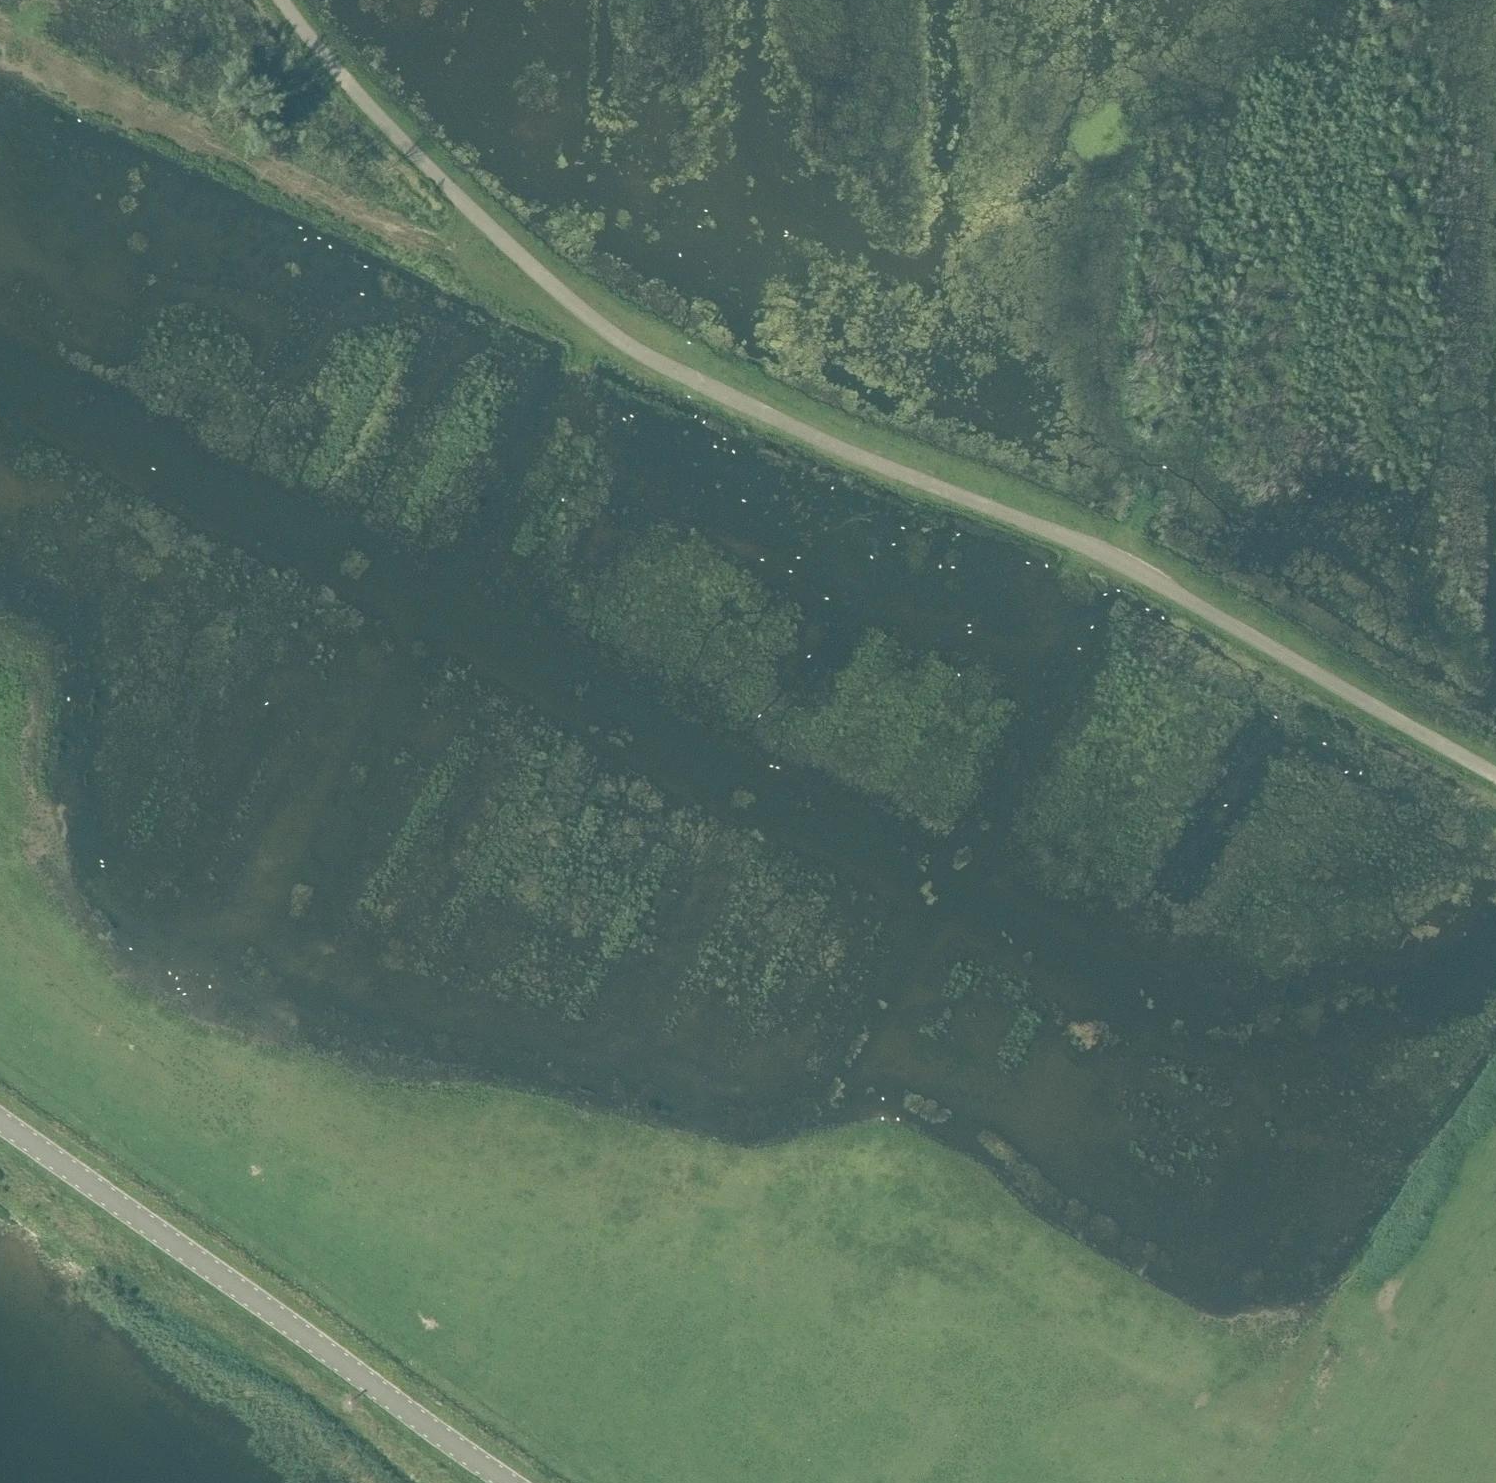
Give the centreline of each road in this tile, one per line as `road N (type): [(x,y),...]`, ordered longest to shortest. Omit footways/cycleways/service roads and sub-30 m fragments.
road 1 (unclassified): [(0,1119),(512,1482)]

